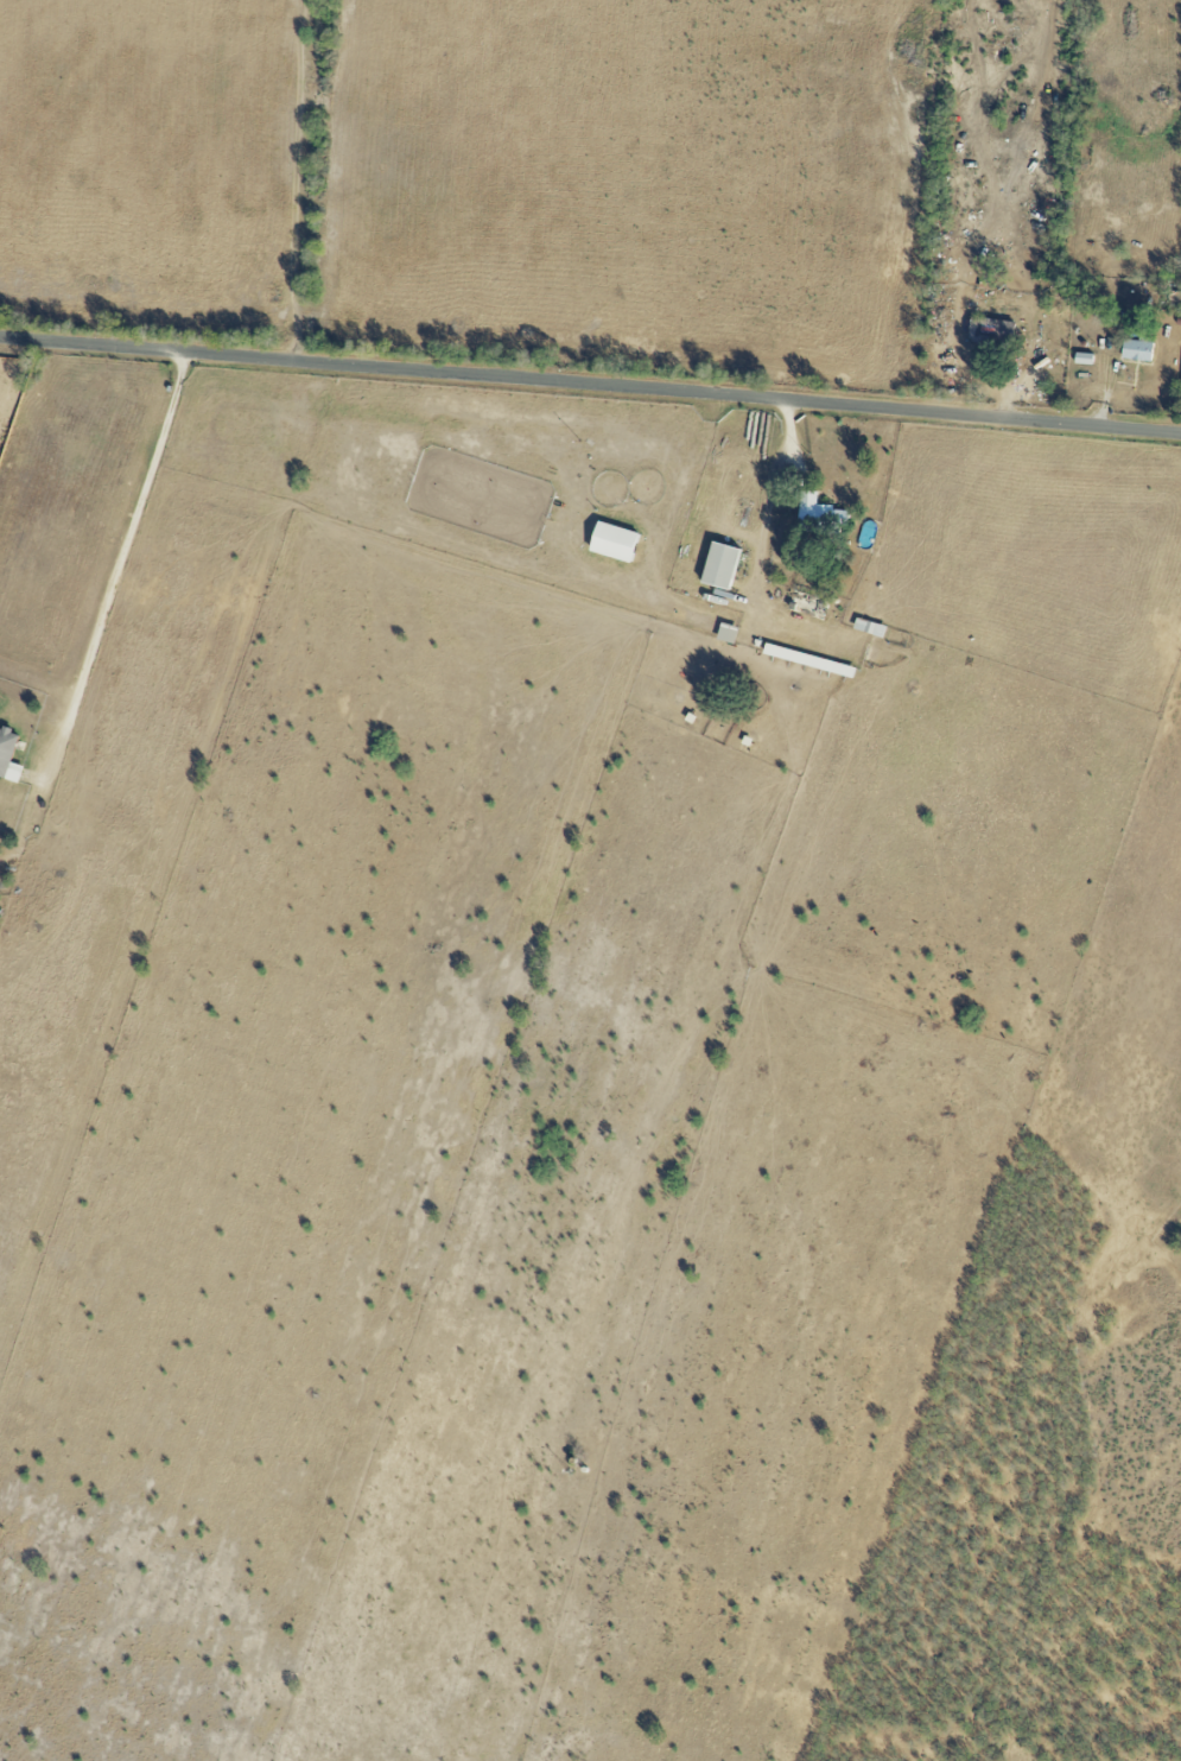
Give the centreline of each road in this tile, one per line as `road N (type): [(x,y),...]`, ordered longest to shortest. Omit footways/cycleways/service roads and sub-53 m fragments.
road 1 (residential): [(0,340),(1180,434)]

